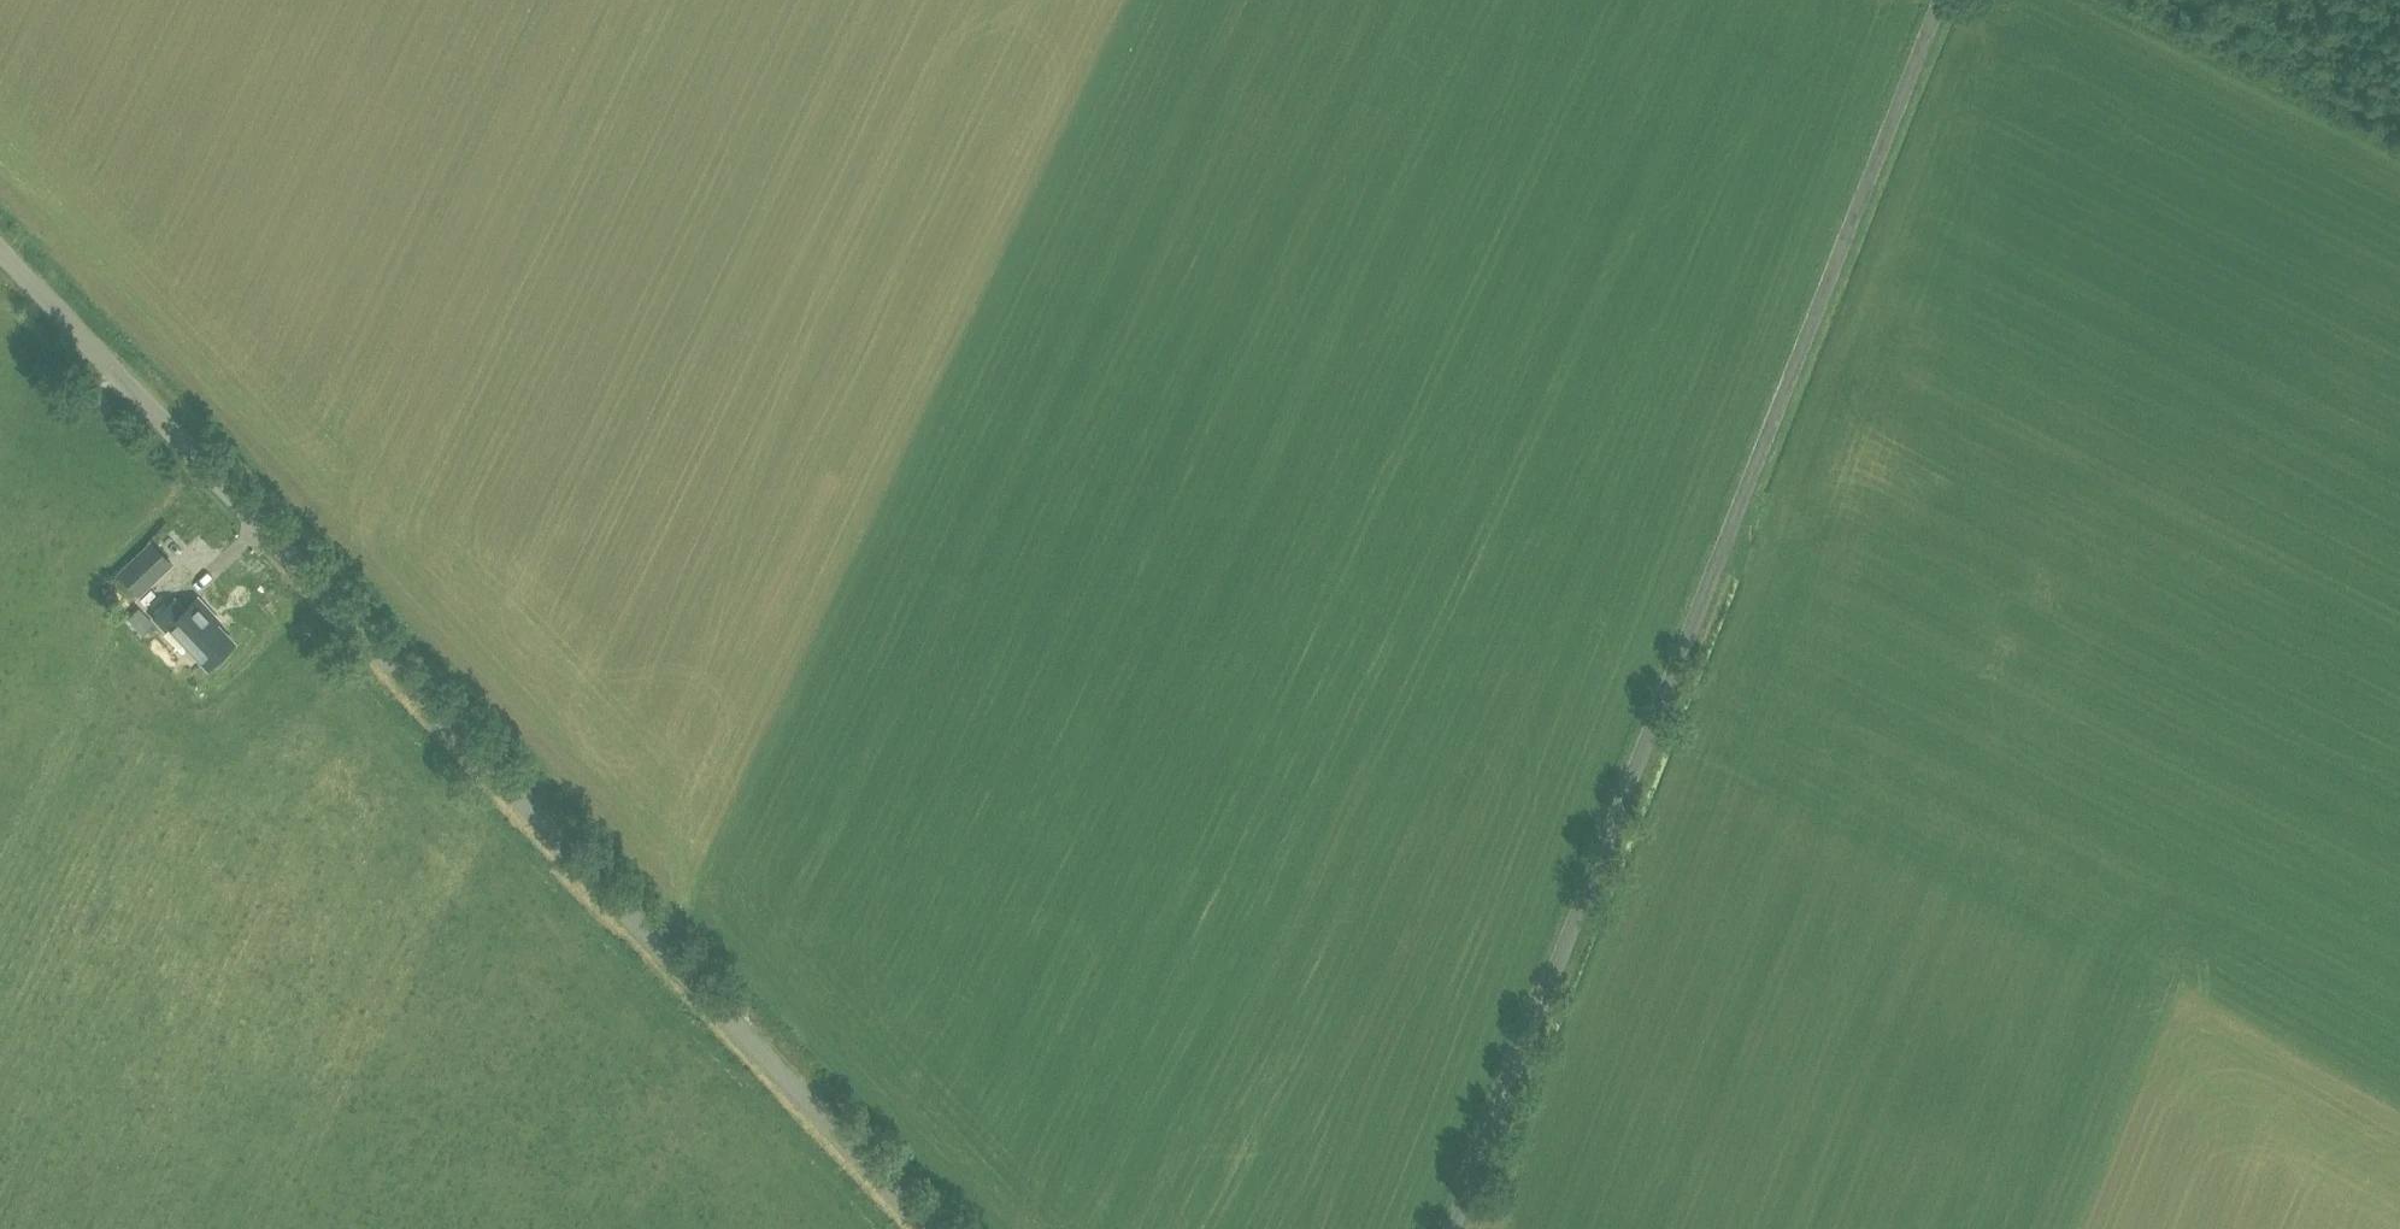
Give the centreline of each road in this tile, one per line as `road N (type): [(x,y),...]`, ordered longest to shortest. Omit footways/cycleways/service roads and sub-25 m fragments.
road 1 (unclassified): [(931,1228),(0,252)]
road 2 (unclassified): [(1449,1228),(1943,0)]

